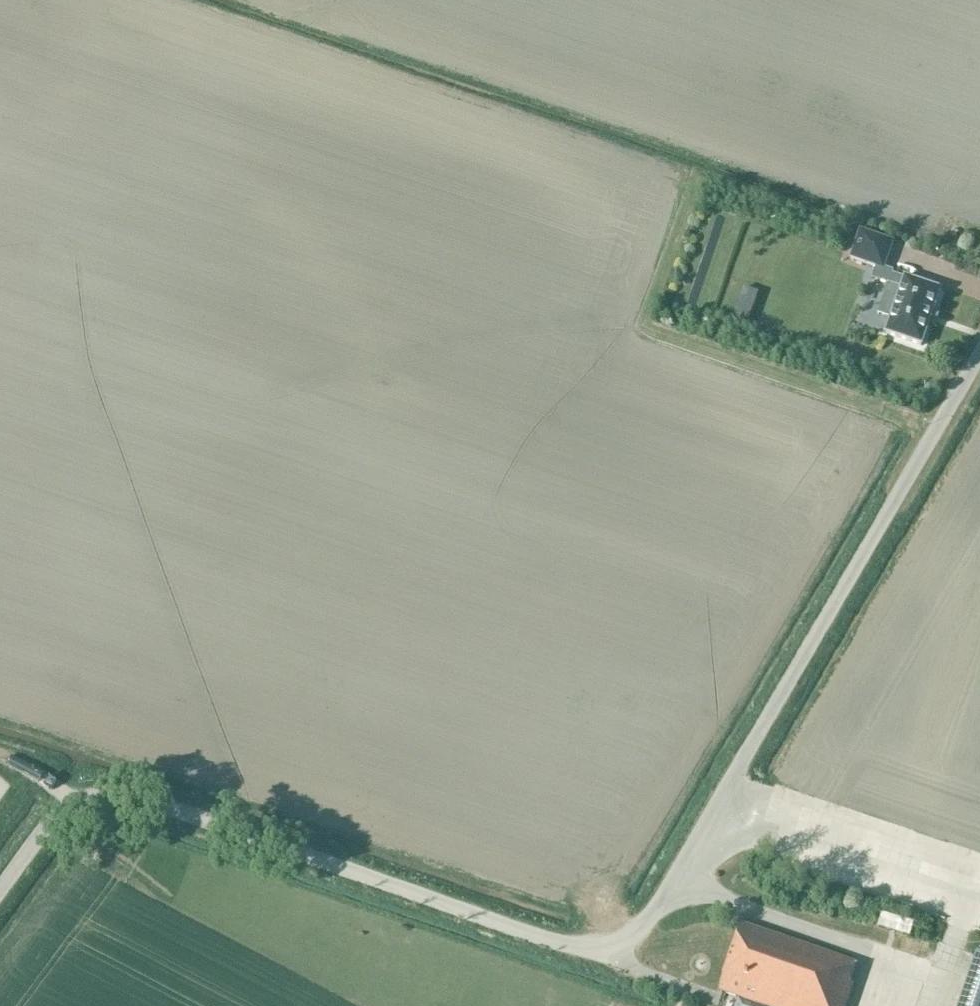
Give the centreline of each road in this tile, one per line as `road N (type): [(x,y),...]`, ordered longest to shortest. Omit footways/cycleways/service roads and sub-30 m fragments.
road 1 (unclassified): [(0,890),(55,817),(115,796),(553,944),(603,946),(635,934),(654,915),(979,358)]

